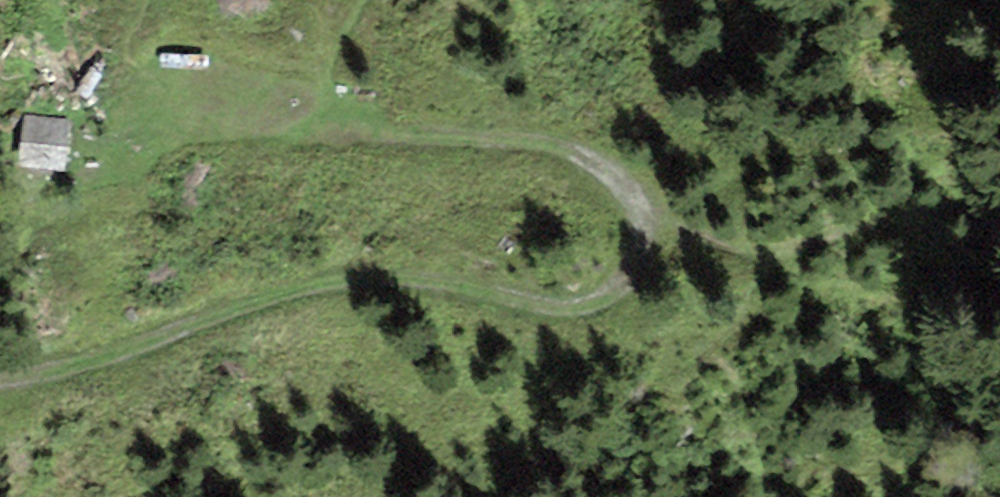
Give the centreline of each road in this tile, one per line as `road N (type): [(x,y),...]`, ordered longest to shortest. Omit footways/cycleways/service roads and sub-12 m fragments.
road 1 (track): [(0,377),(144,343),(291,288),(374,278),(559,302),(607,295),(642,253),(640,208)]
road 2 (track): [(640,208),(597,149),(462,130),(299,124),(246,111)]

